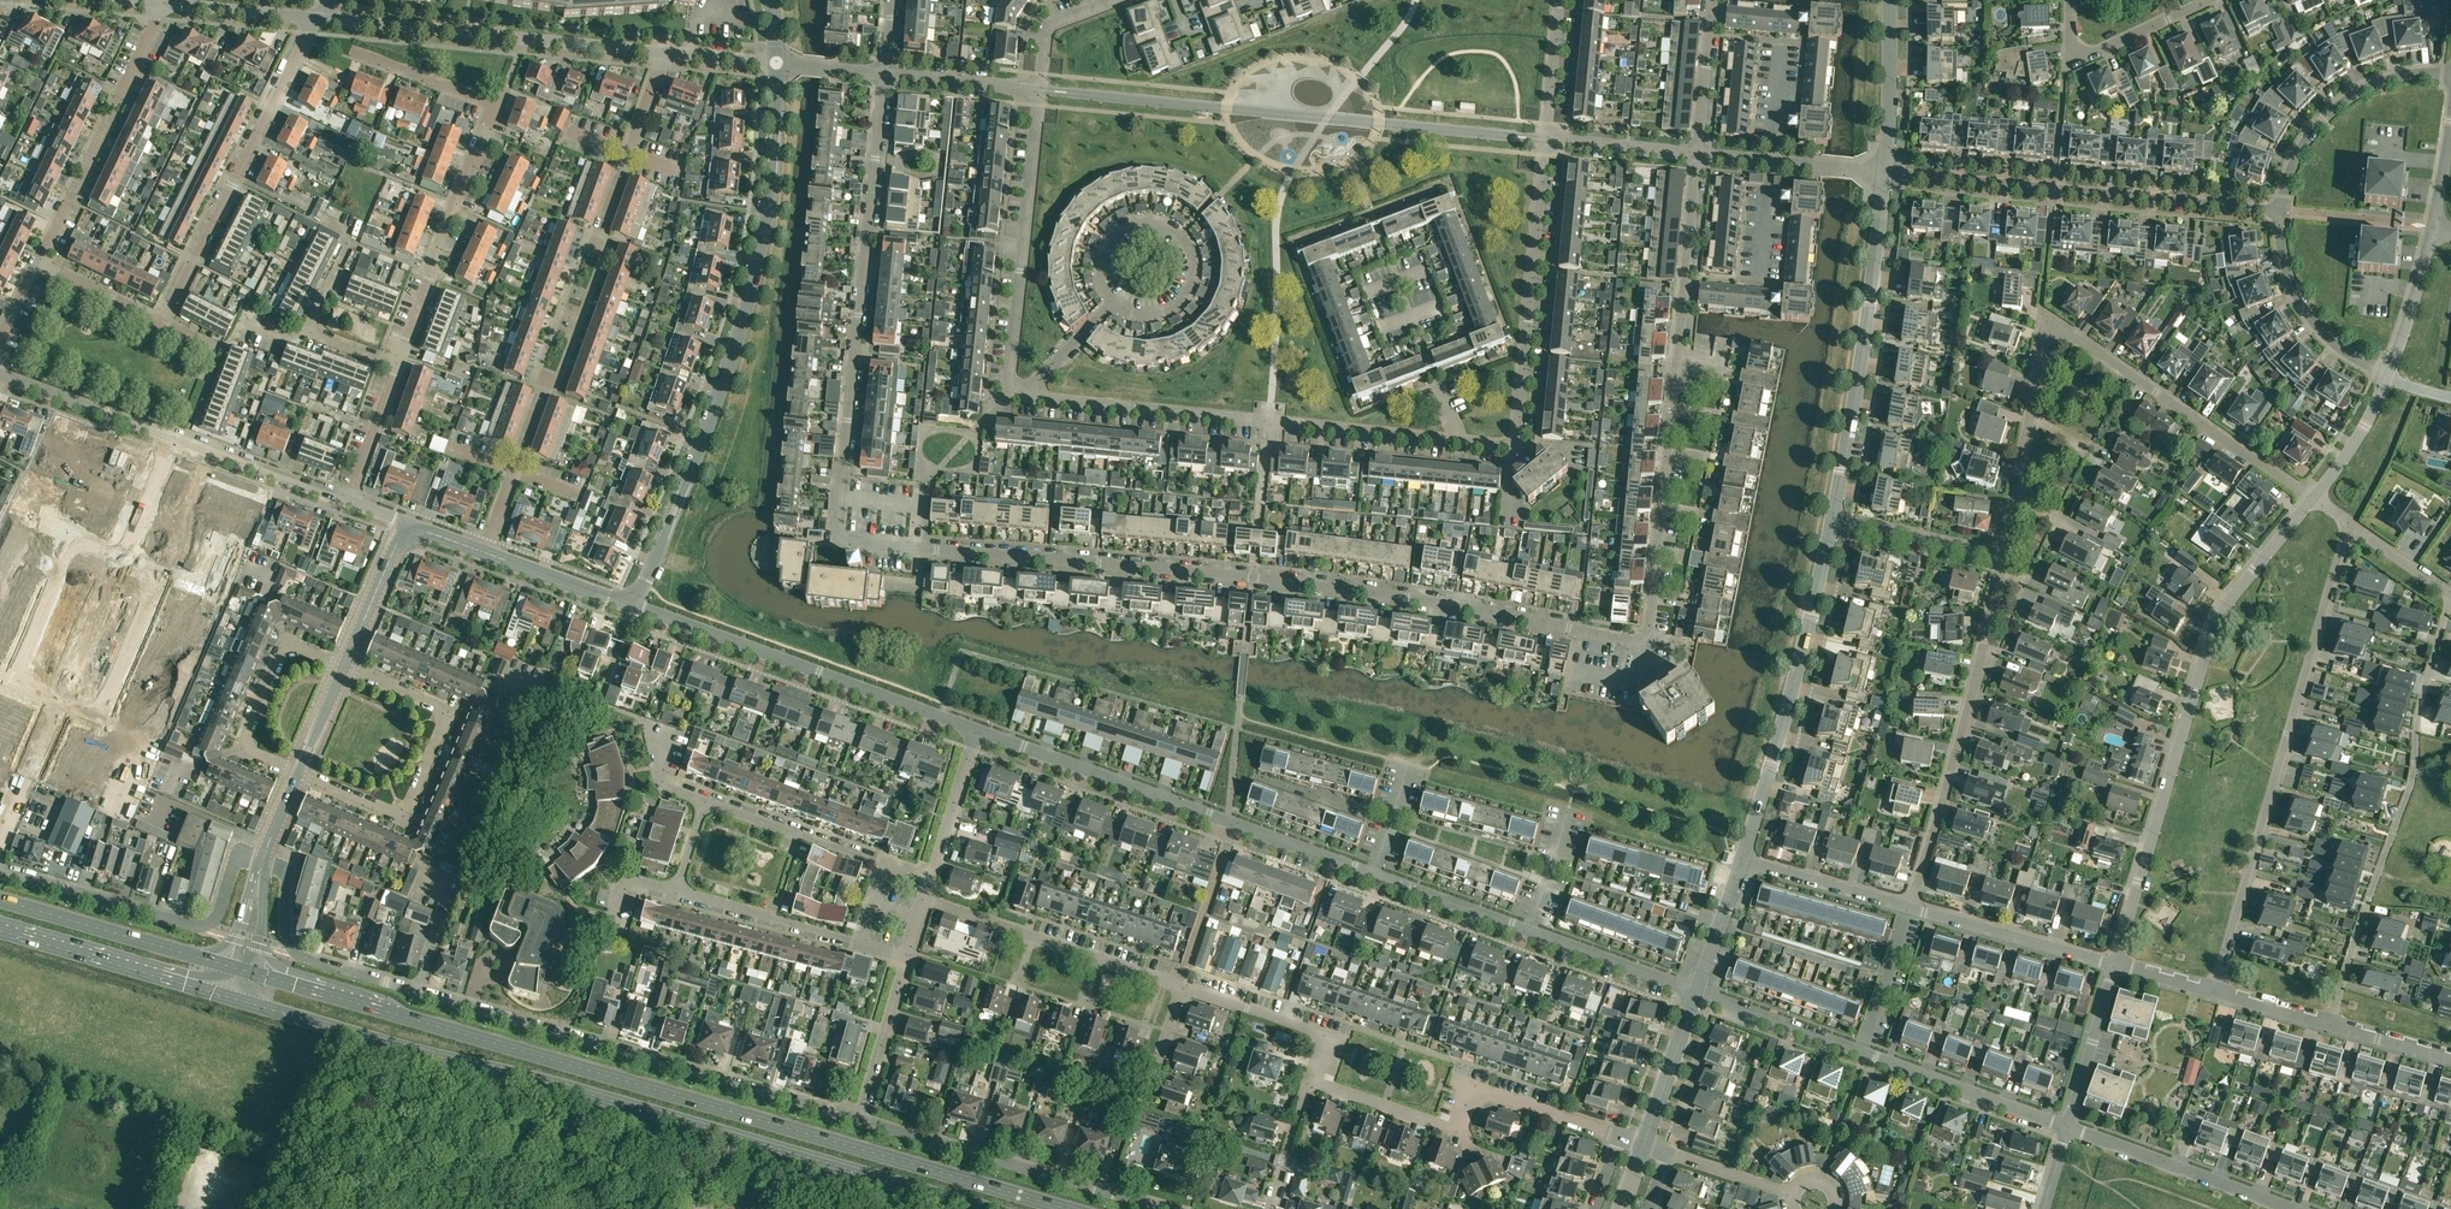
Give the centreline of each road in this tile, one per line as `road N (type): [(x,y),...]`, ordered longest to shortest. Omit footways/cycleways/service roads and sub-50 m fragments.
road 1 (residential): [(1697,154),(1650,628),(1628,640),(1330,587),(847,539),(837,519),(884,74)]
road 2 (primary): [(1073,1208),(236,968)]
road 3 (primary): [(228,997),(986,1208)]
road 4 (unclassified): [(1696,992),(979,731)]
road 5 (residential): [(859,1119),(296,956)]
road 6 (unclassified): [(636,608),(742,329),(765,237),(778,64)]
road 7 (residential): [(2004,556),(2043,336),(2055,325),(2313,497)]
road 8 (unclassified): [(2115,966),(2212,629),(2313,497)]
road 9 (residential): [(1039,90),(1547,139)]
road 10 (residential): [(2348,522),(2215,994)]
road 11 (residential): [(2329,1026),(2410,786),(2420,703),(2450,593)]
road 12 (residential): [(1459,442),(1018,397)]
road 13 (residential): [(2279,212),(1884,172)]
road 14 (residential): [(1910,909),(2004,556)]
road 15 (unclassified): [(979,731),(636,608)]
road 16 (residential): [(1547,139),(1516,437),(1506,446),(1459,442)]
road 17 (residential): [(1619,1138),(1474,1088),(1458,1131),(1313,1080)]
road 18 (residential): [(1741,861),(1832,520)]
road 19 (residential): [(1832,520),(1884,172)]
road 20 (residential): [(667,52),(317,19)]
road 21 (residential): [(159,322),(317,19)]
road 22 (residential): [(344,667),(436,706),(442,727),(400,809),(299,772)]
road 23 (residential): [(1018,397),(1006,396),(1039,90)]
road 24 (residential): [(1164,1208),(859,1119)]
road 25 (residential): [(0,870),(199,928),(217,915),(237,858),(263,862)]
road 26 (residential): [(38,264),(164,3)]
road 27 (residential): [(1101,288),(1101,250),(1127,223),(1166,222),(1193,249),(1194,287),(1167,314),(1148,318),(1112,304)]
road 28 (residential): [(398,364),(496,104)]
road 29 (residential): [(1180,987),(925,901)]
road 30 (primary): [(236,968),(0,900)]
road 31 (residential): [(2279,212),(2296,155),(2338,106),(2402,76),(2450,73)]
road 32 (residential): [(2068,1127),(2294,1208)]
road 33 (residential): [(59,700),(101,717),(161,575),(126,558)]
road 34 (primary): [(0,931),(228,997)]
road 35 (residential): [(398,364),(306,329),(352,237),(332,228)]
road 36 (residential): [(299,772),(248,744),(280,657),(302,649),(344,667)]
road 37 (unclassified): [(2068,1127),(1862,1052)]
road 38 (residential): [(2115,966),(1910,909)]
road 39 (residential): [(2388,377),(2331,342),(2303,312),(2285,268),(2279,212)]
road 40 (residential): [(126,558),(75,538),(14,680)]
road 41 (residential): [(2208,0),(2085,57),(2074,57),(2072,0)]
road 42 (residential): [(1313,1080),(1324,1043),(1315,1033),(1180,987)]
road 43 (residential): [(882,863),(703,802)]
road 44 (residential): [(677,891),(859,942)]
road 45 (residential): [(176,439),(0,375)]
road 46 (residential): [(347,501),(176,439)]
road 47 (unclassified): [(1862,1052),(1696,992)]
road 48 (residential): [(2004,556),(1832,520)]
road 49 (residential): [(1910,909),(1741,861)]
road 50 (residential): [(1459,442),(1397,280)]
road 51 (residential): [(1884,172),(1890,0)]
road 52 (residential): [(859,1119),(907,957)]
road 53 (unclassified): [(2068,1127),(2115,966)]
road 54 (residential): [(1643,1145),(1696,992)]
road 55 (unclassified): [(636,608),(486,553)]
road 56 (unclassified): [(344,667),(406,522)]
road 57 (residential): [(932,880),(979,731)]
road 58 (residential): [(1039,90),(884,74)]
road 59 (unclassified): [(2388,377),(2434,229)]
road 60 (residential): [(1712,0),(1697,154)]
road 61 (residential): [(317,19),(164,3)]
road 62 (residential): [(496,104),(353,51)]
road 63 (residential): [(0,840),(59,700)]
road 64 (residential): [(548,381),(541,368),(583,254),(597,249)]
road 65 (residential): [(1862,1052),(1910,909)]
road 66 (residential): [(1697,154),(1547,139)]
road 67 (residential): [(548,381),(561,375),(604,262),(597,249)]
road 68 (residential): [(347,501),(398,364)]
road 69 (unclassified): [(2313,497),(2388,377)]
road 70 (residential): [(1560,0),(1547,139)]
road 71 (residential): [(1696,992),(1741,861)]
road 72 (residential): [(1272,1208),(1313,1080)]
road 73 (residential): [(159,322),(38,264)]
road 74 (residential): [(1039,90),(1048,27),(1112,0)]
road 75 (residential): [(1018,397),(1112,304)]
road 76 (residential): [(1792,1195),(1668,1153)]
road 77 (residential): [(126,558),(176,439)]
road 78 (residential): [(1140,1107),(1180,987)]
road 79 (residential): [(2450,1060),(2329,1026)]
road 80 (residential): [(2450,593),(2348,522)]

